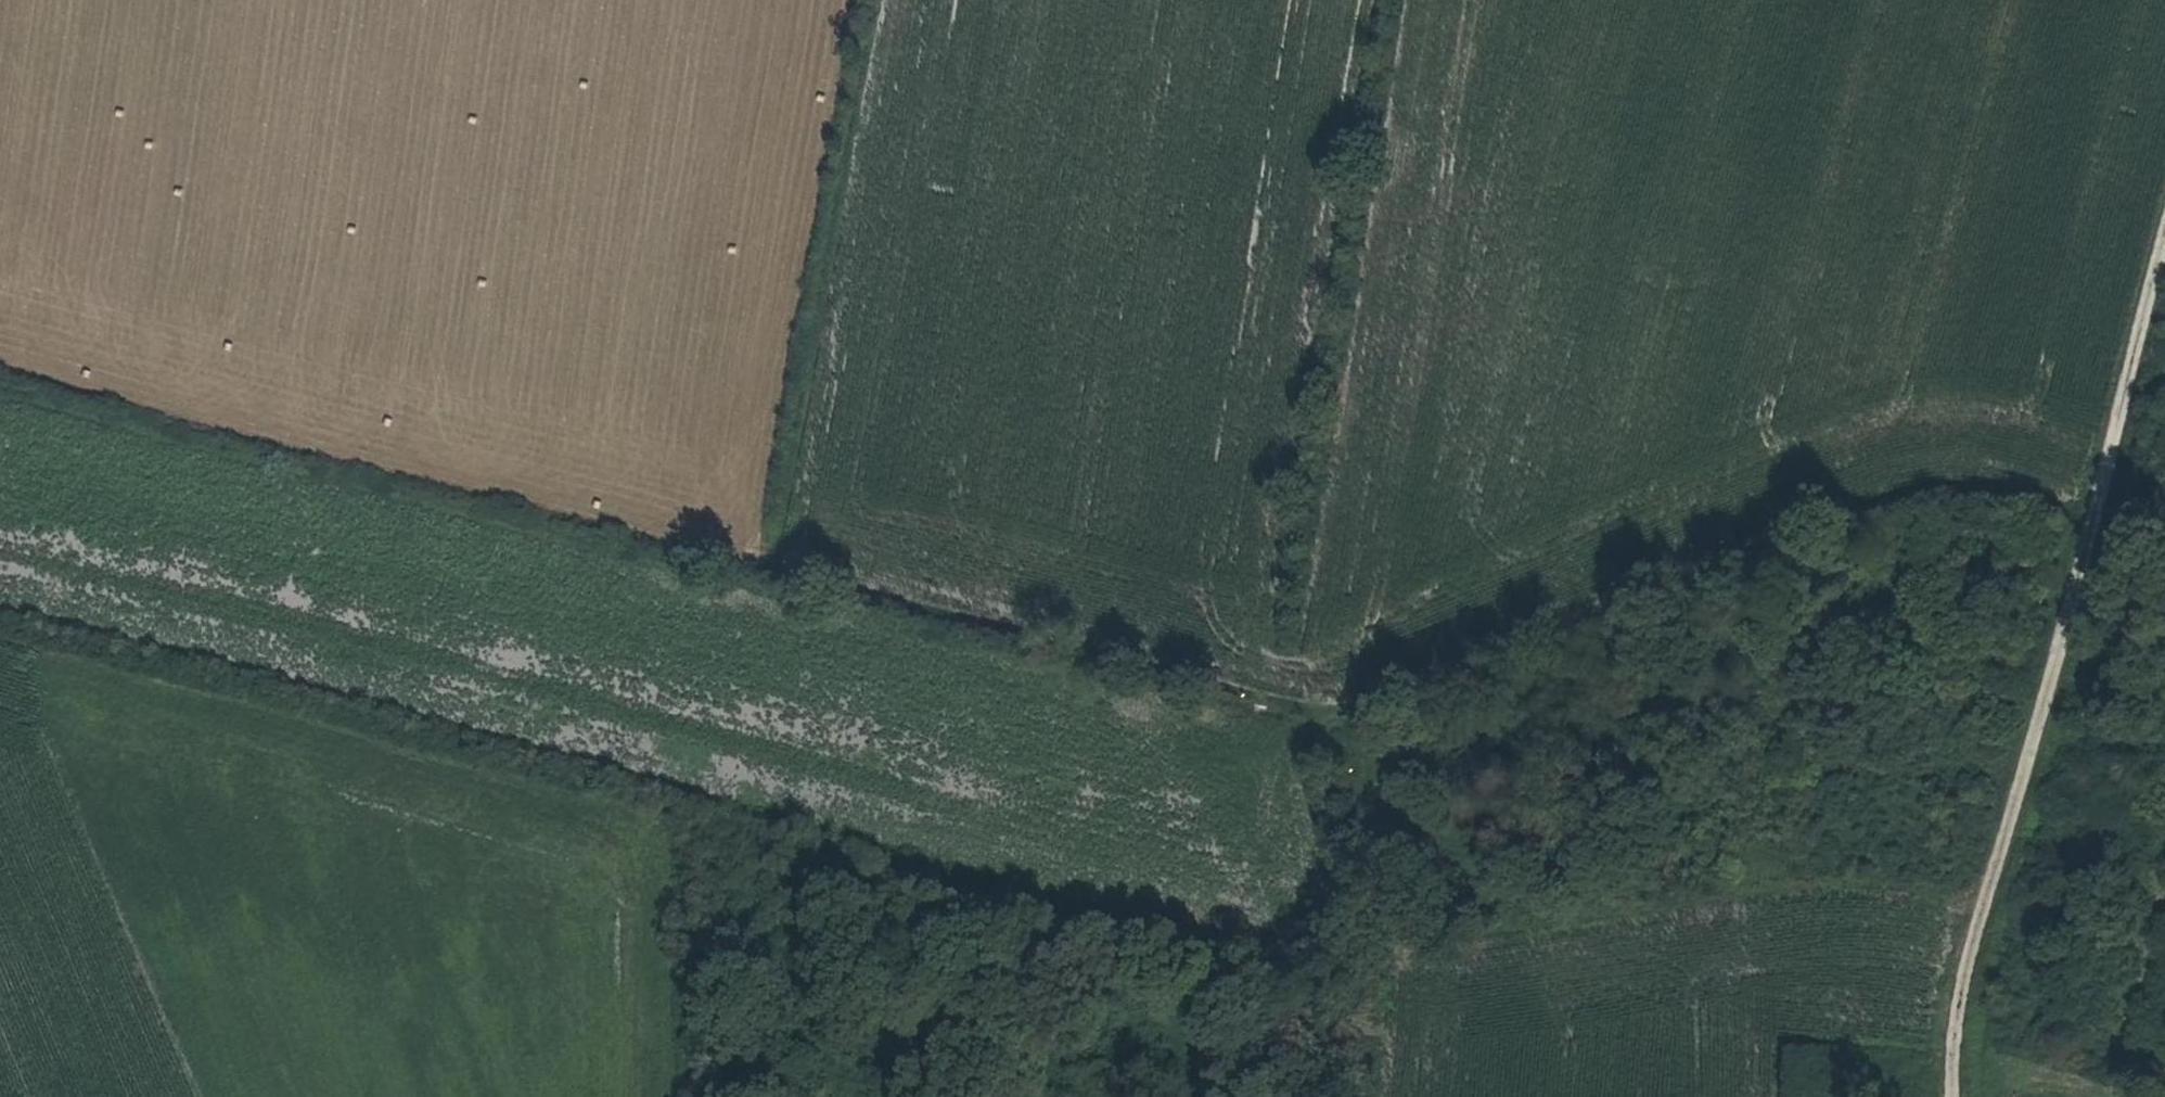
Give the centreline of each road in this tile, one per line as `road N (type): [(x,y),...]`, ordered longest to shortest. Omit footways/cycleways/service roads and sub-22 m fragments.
road 1 (track): [(1952,1096),(1981,916),(2164,250)]

